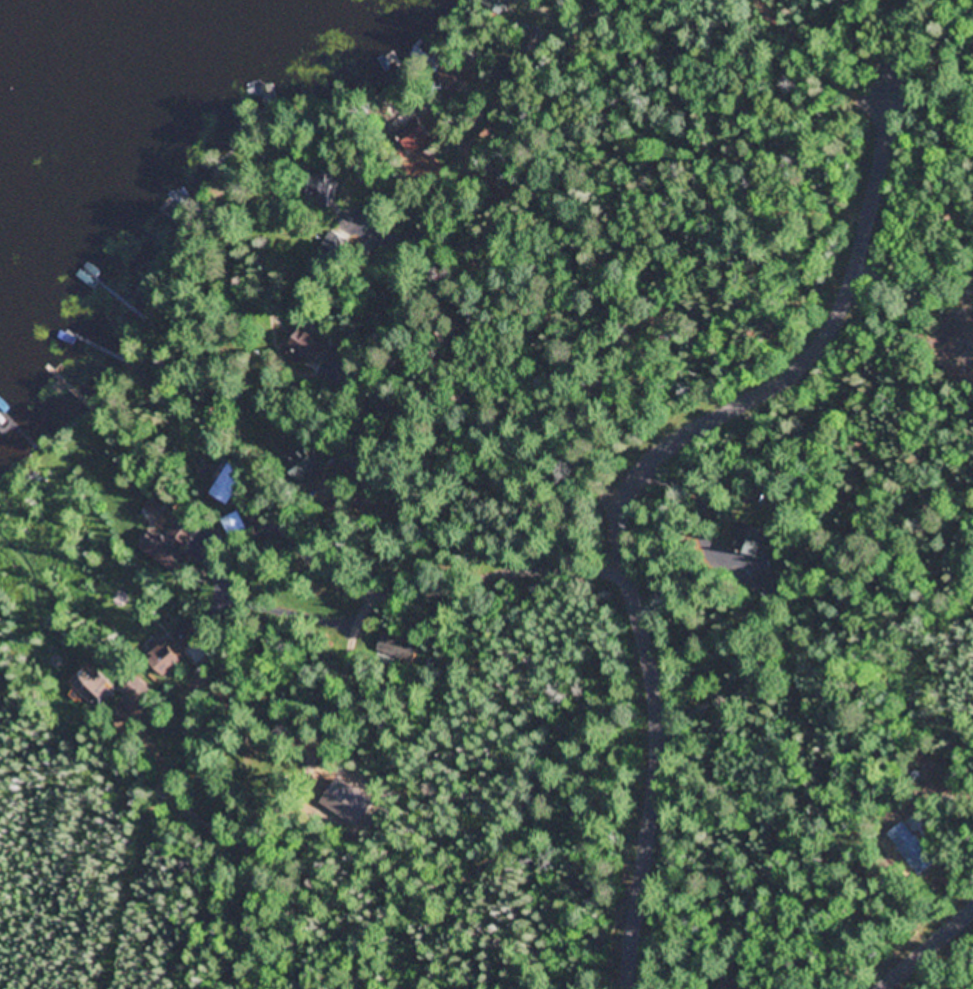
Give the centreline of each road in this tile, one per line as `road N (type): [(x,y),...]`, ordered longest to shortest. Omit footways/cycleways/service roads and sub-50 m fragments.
road 1 (residential): [(631,988),(660,766),(651,625),(619,499),(630,467),(815,342),(857,237),(882,93),(912,0)]
road 2 (residential): [(638,586),(530,572),(489,576),(412,606),(271,889)]
road 3 (residential): [(628,472),(520,394),(478,374),(330,395),(219,350)]
road 4 (residential): [(478,374),(457,364),(437,303),(450,254),(548,119),(597,0)]
road 5 (residential): [(869,988),(972,905)]

